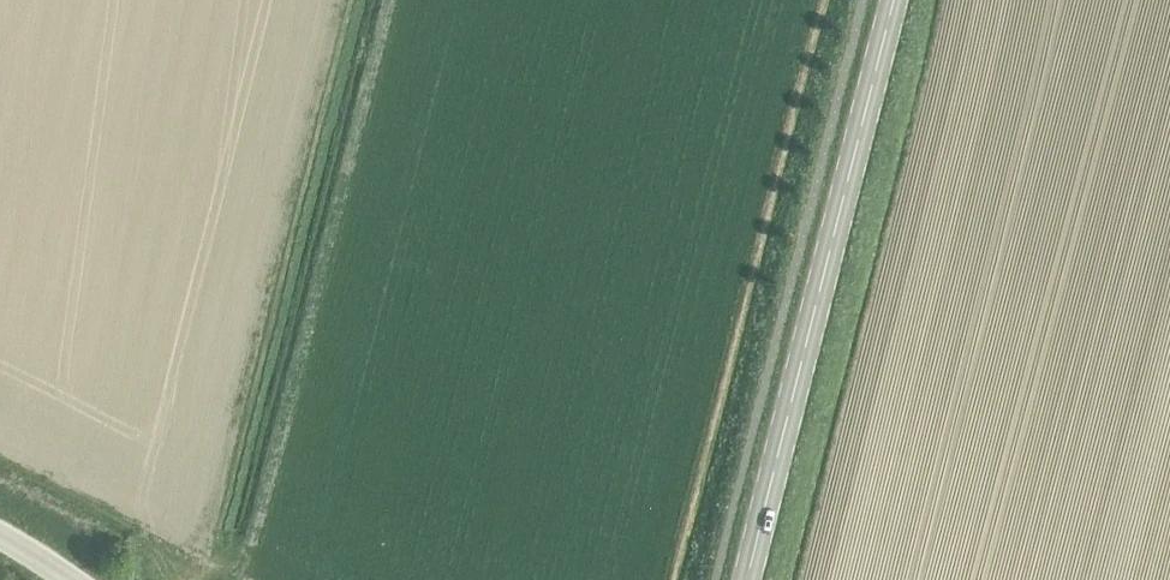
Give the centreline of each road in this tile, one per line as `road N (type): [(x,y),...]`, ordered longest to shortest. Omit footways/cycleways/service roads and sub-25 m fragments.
road 1 (secondary): [(749,579),(895,0)]

